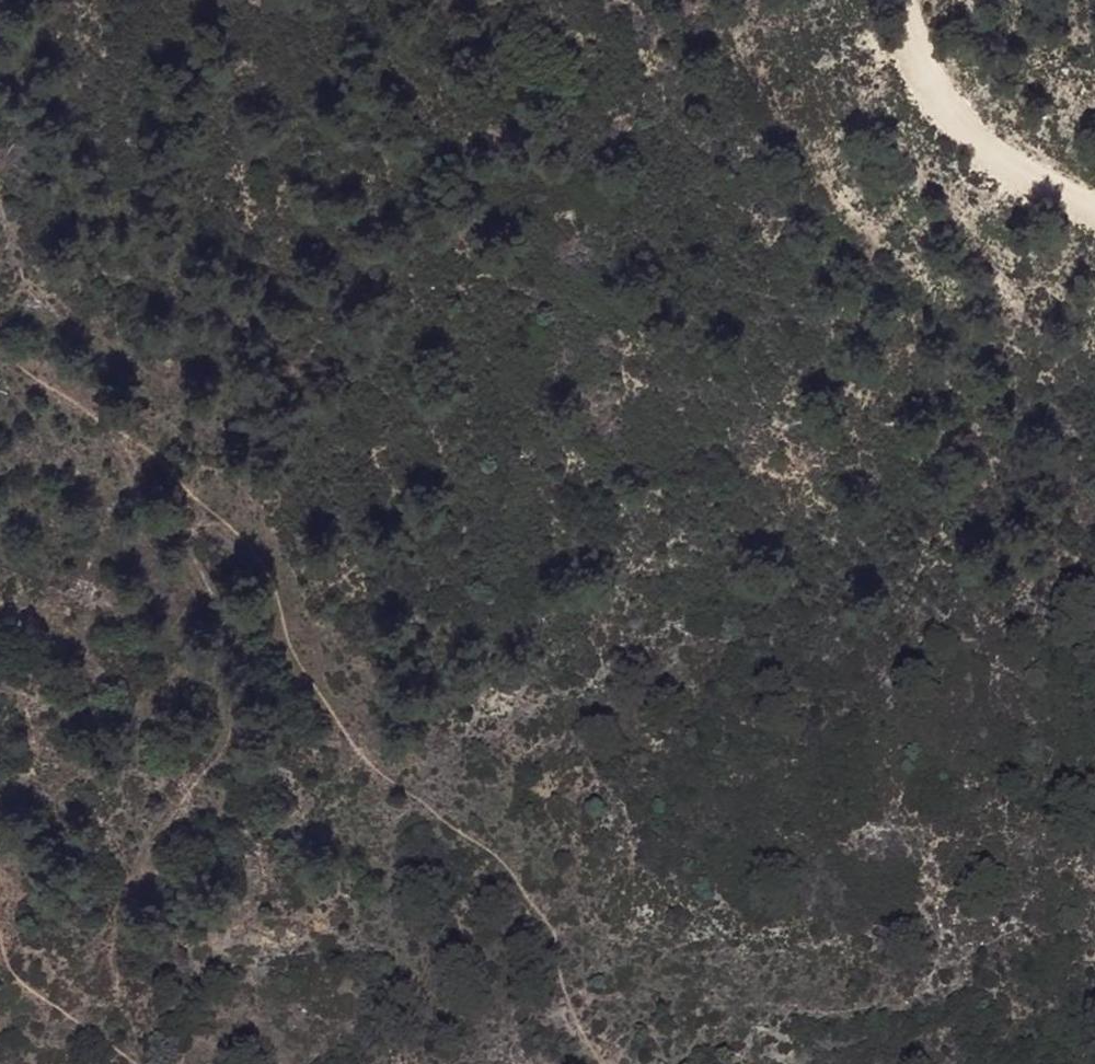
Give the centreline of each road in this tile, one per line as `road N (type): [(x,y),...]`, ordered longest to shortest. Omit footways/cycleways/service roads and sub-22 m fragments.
road 1 (track): [(1094,195),(951,112),(916,0)]

